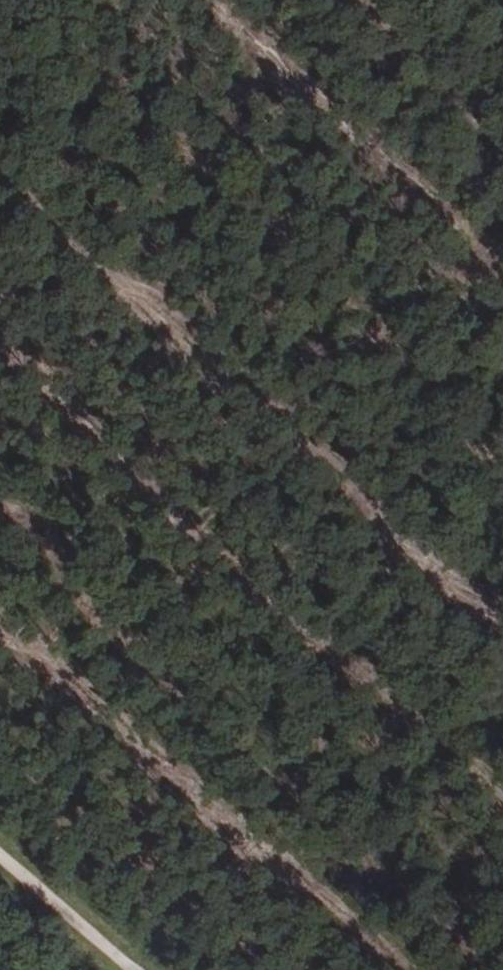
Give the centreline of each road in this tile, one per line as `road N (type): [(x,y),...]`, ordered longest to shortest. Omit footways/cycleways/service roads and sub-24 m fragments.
road 1 (track): [(0,871),(114,969)]

